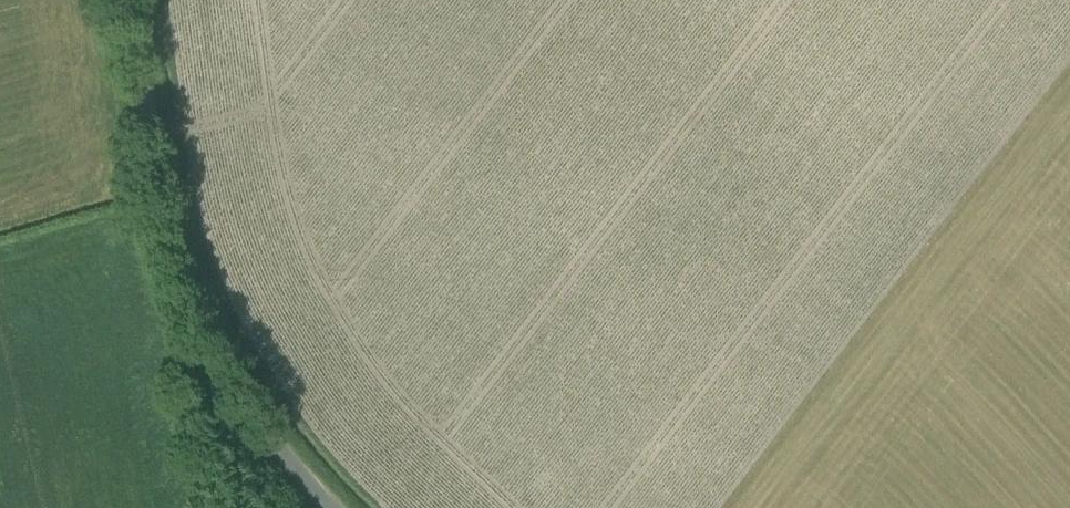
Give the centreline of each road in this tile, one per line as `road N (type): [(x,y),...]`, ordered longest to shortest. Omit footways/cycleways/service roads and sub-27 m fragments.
road 1 (unclassified): [(333,507),(233,378),(189,283),(158,194),(134,0)]

